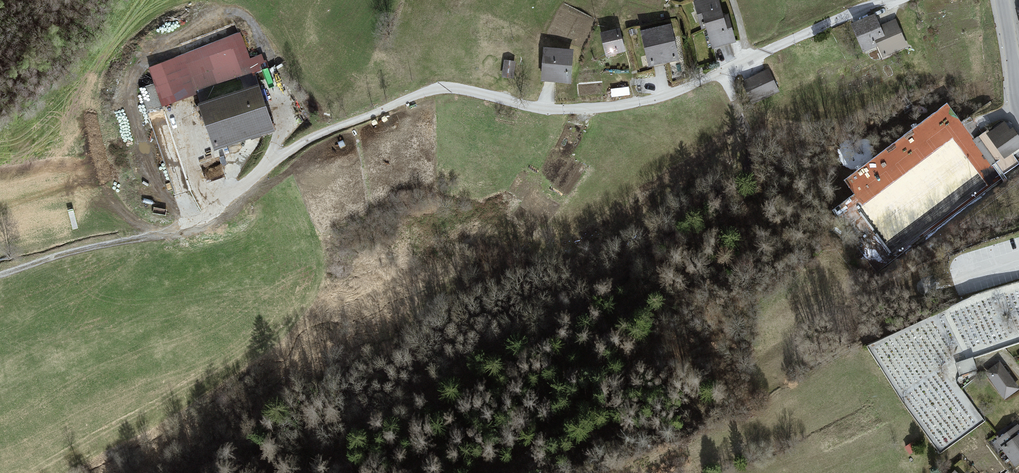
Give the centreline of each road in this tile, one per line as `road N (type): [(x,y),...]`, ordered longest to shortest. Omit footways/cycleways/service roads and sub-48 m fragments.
road 1 (residential): [(180,228),(319,134),(436,90),(531,109),(656,99),(896,0)]
road 2 (track): [(367,472),(522,363),(727,191),(753,149),(722,74)]
road 3 (track): [(180,228),(0,274)]

